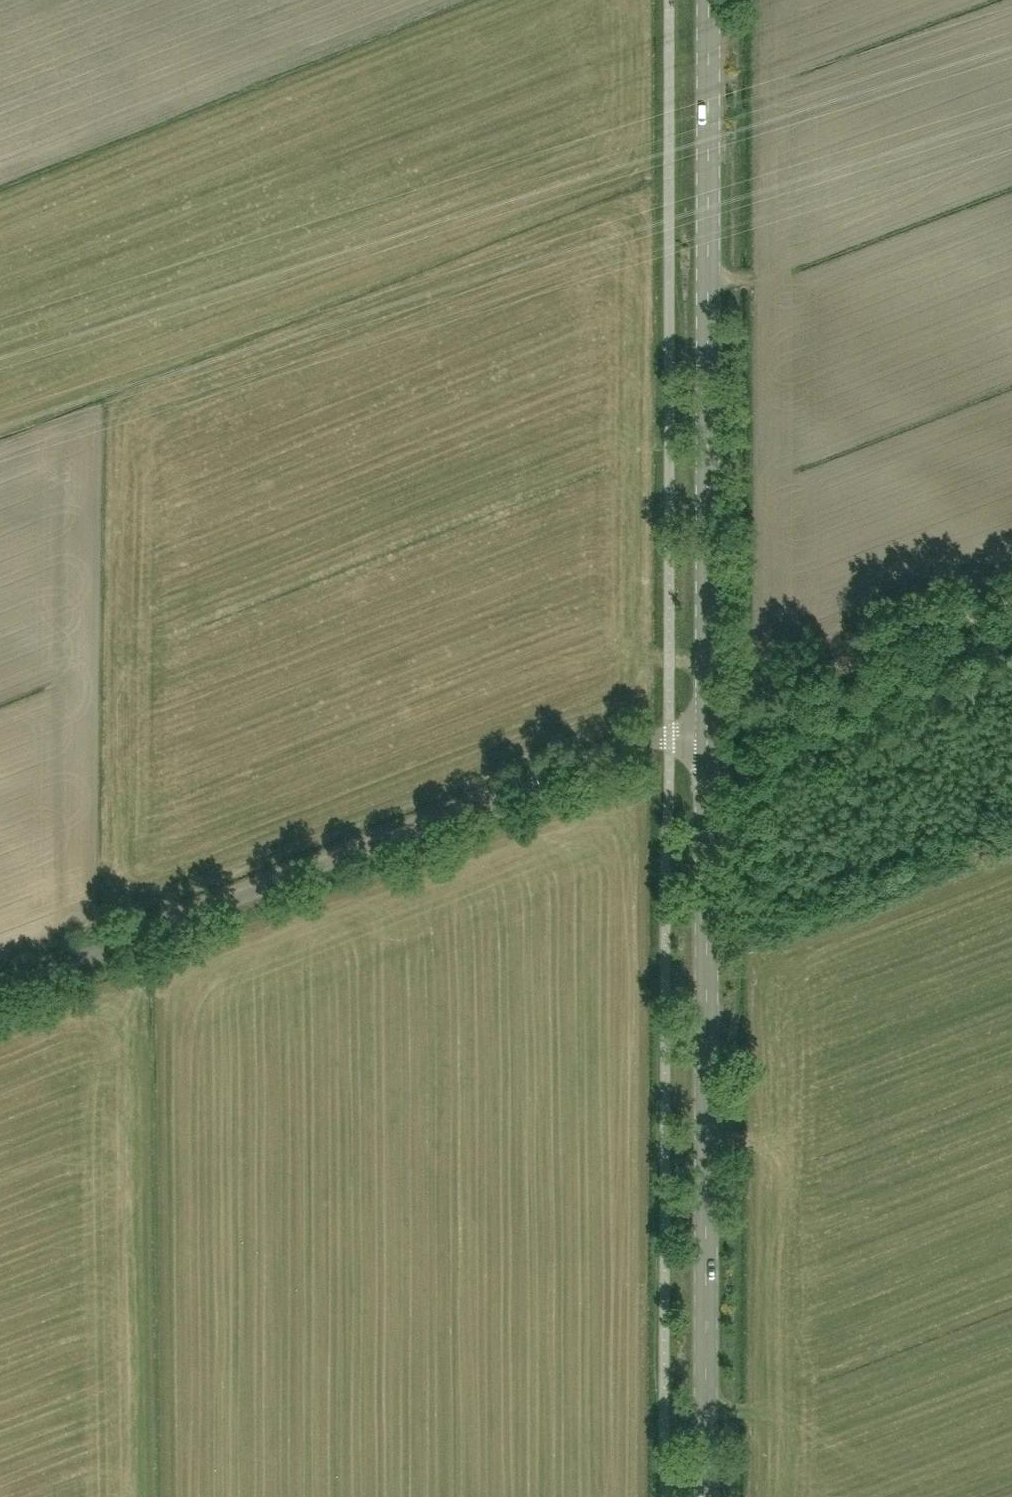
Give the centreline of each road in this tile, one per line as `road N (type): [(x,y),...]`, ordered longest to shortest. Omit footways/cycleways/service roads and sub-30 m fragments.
road 1 (secondary): [(708,1496),(710,728)]
road 2 (unclassified): [(0,989),(637,745),(710,728)]
road 3 (secondary): [(710,728),(710,0)]
road 4 (track): [(710,728),(1011,606)]

